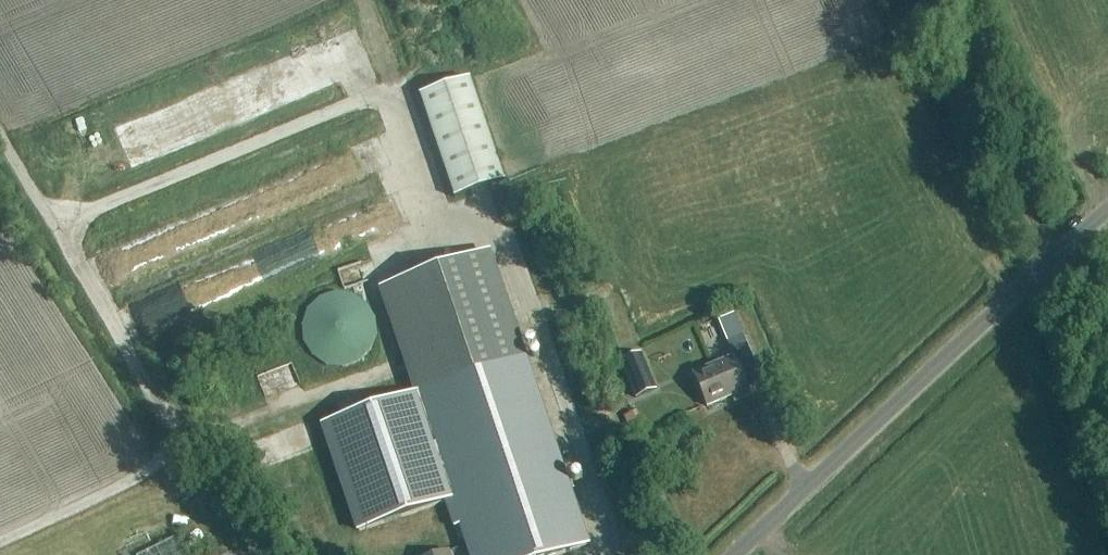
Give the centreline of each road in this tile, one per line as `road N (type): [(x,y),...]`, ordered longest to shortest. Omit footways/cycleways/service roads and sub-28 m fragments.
road 1 (unclassified): [(735,554),(1107,211)]
road 2 (track): [(926,0),(990,101),(1031,217),(1058,252)]

